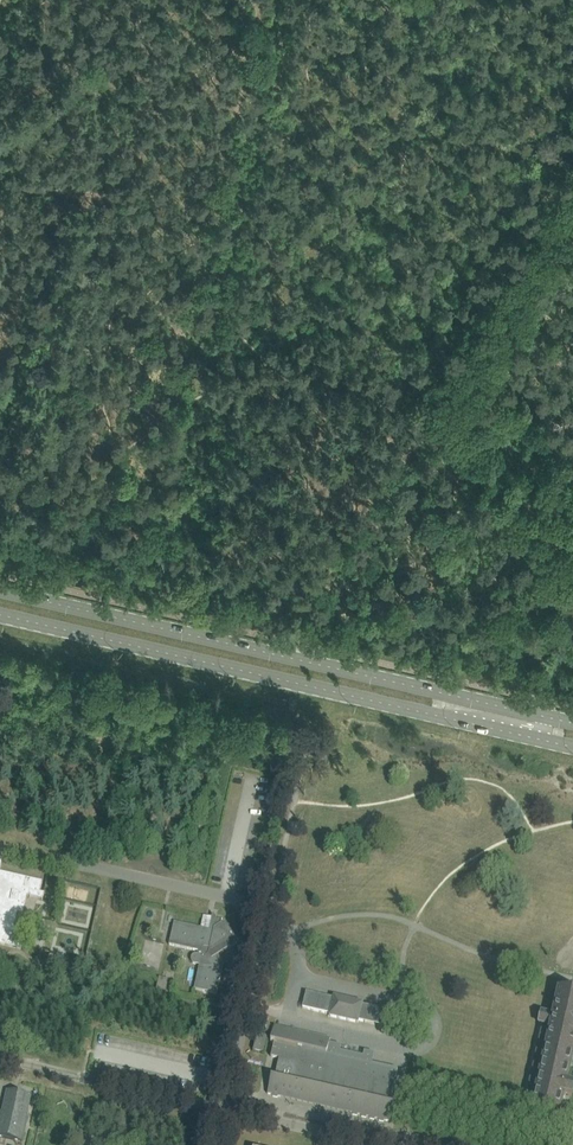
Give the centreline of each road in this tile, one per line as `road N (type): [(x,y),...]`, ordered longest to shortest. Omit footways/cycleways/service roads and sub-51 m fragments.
road 1 (secondary): [(538,714),(0,590)]
road 2 (secondary): [(0,614),(531,738)]
road 3 (residential): [(225,1110),(288,799)]
road 4 (residential): [(0,1058),(225,1110)]
road 5 (residential): [(385,1144),(225,1110)]

